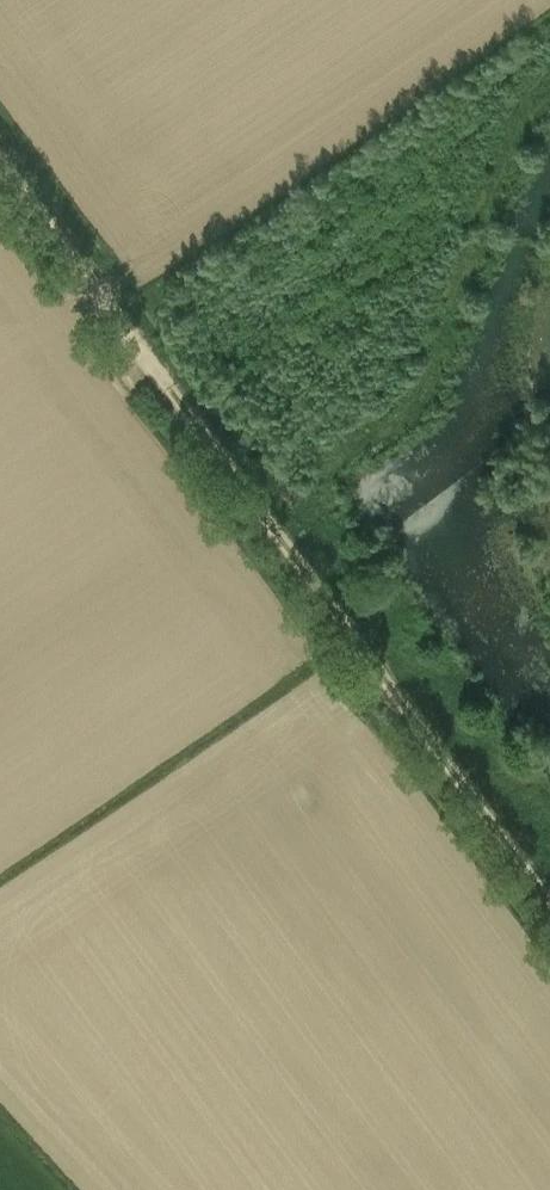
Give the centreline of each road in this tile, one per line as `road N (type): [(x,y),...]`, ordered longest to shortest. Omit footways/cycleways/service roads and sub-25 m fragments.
road 1 (unclassified): [(549,913),(0,163)]

